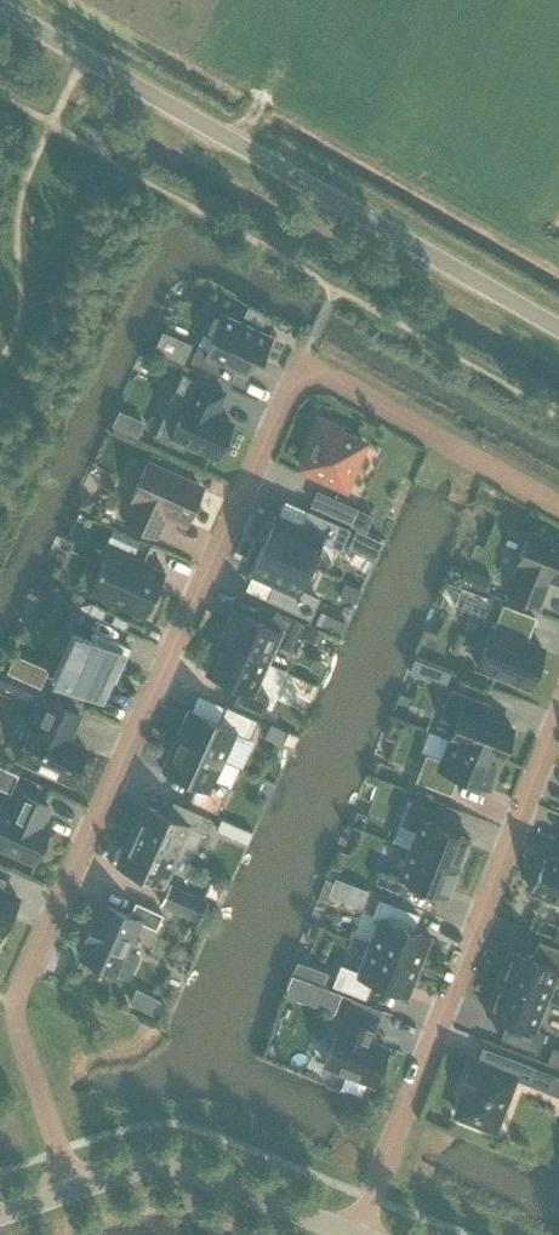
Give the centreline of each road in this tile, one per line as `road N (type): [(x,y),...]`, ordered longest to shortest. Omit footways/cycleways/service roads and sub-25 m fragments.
road 1 (residential): [(558,506),(335,379),(296,379),(14,1004),(71,1191)]
road 2 (unclassified): [(558,328),(0,7)]
road 3 (residential): [(358,1234),(558,718)]
road 4 (residential): [(354,1234),(165,1165),(71,1191)]

